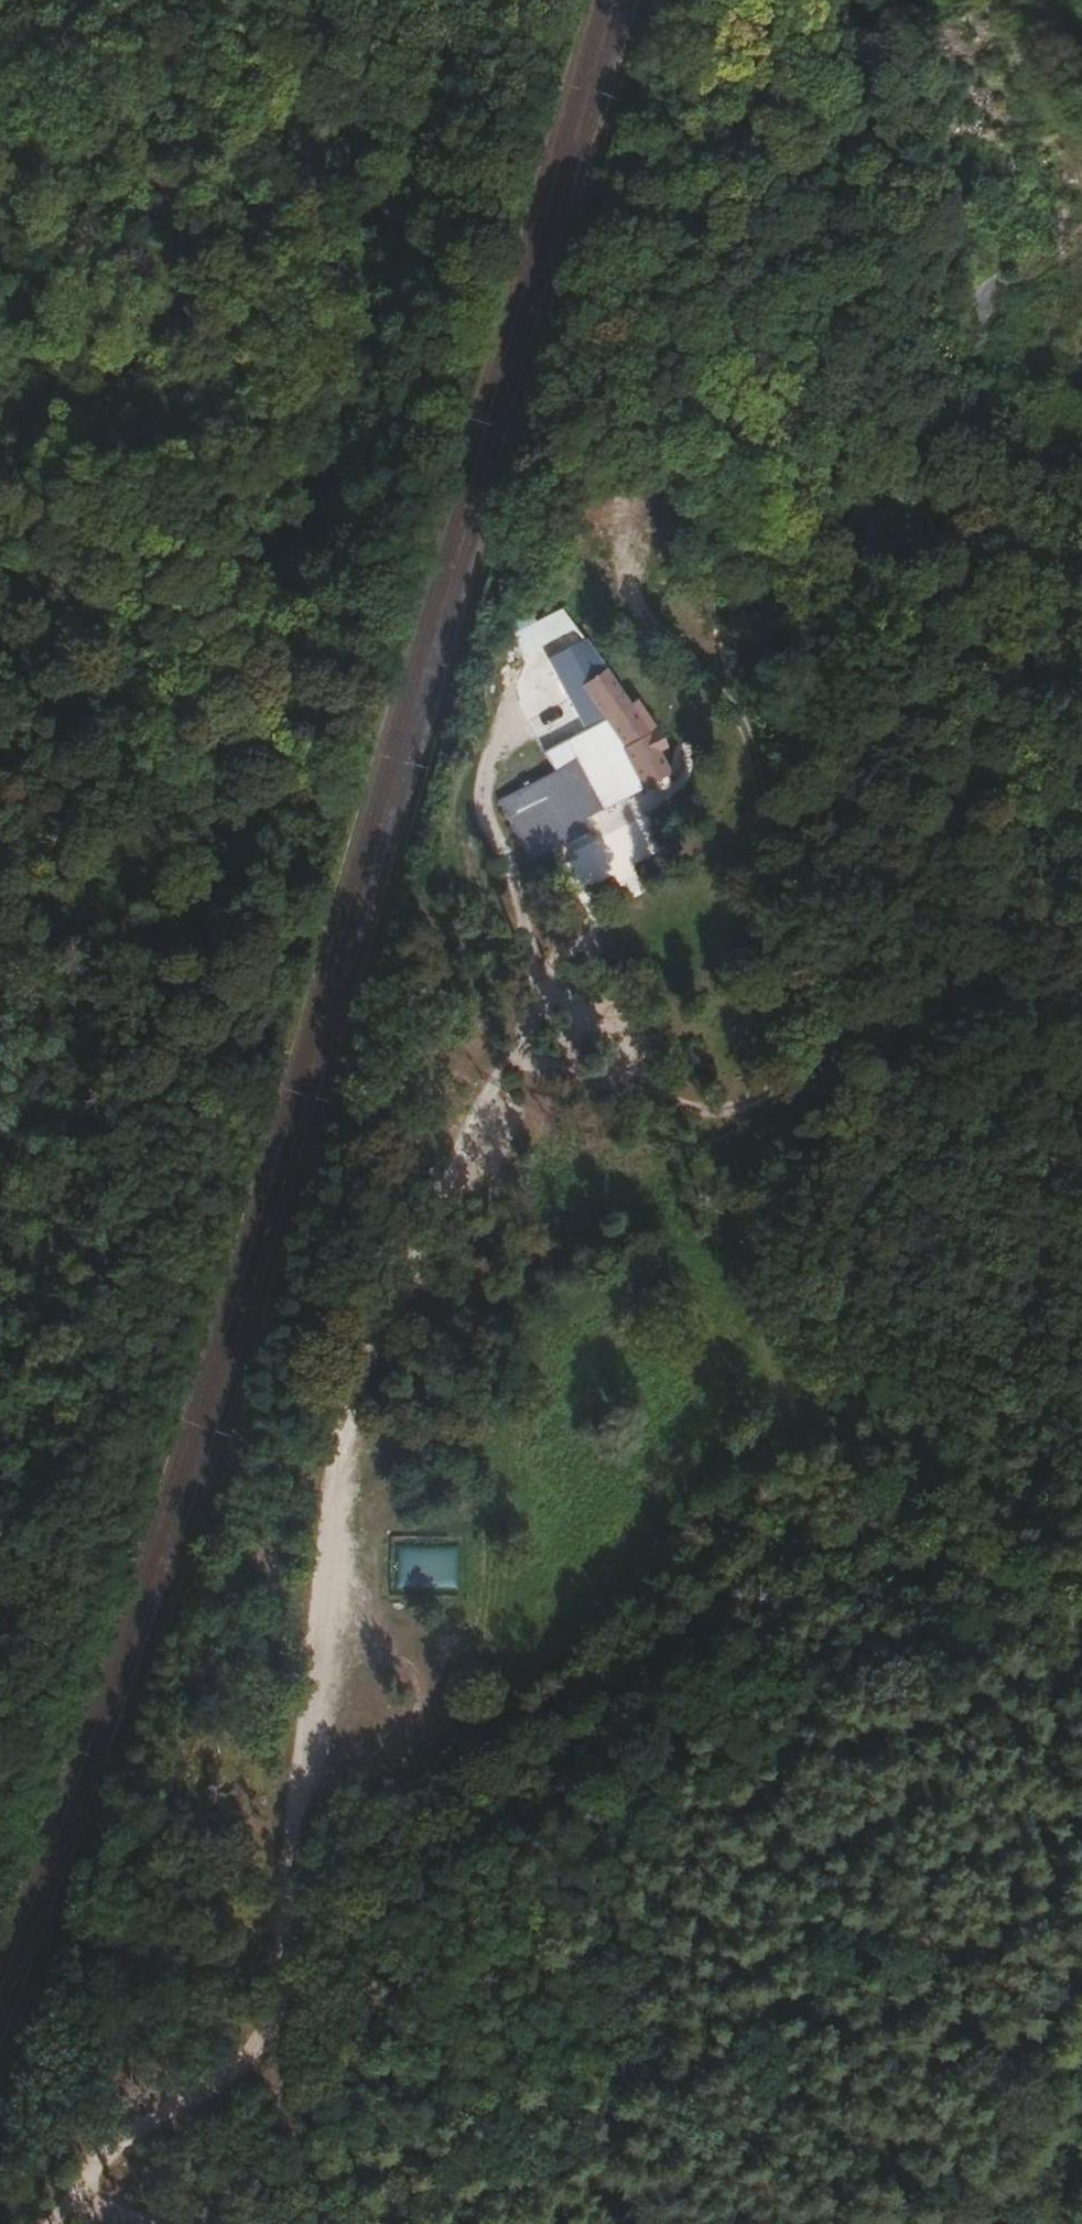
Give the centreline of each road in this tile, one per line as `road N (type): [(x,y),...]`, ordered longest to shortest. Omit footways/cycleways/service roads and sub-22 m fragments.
road 1 (track): [(532,703),(488,790),(521,879),(524,999),(437,1183),(358,1394),(322,1538),(285,1943),(252,2021),(188,2128),(109,2177),(68,2223)]
road 2 (track): [(297,575),(395,233),(416,104),(415,0)]

